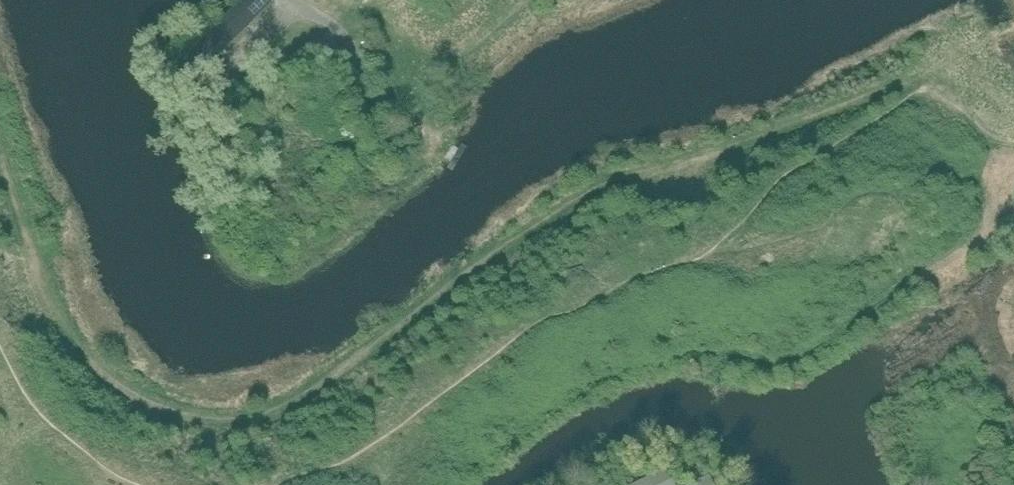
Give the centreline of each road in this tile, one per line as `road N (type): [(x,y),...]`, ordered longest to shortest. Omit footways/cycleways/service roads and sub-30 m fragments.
road 1 (track): [(916,88),(609,190),(422,315),(291,415),(247,430),(182,420),(110,385),(66,339),(0,157)]

